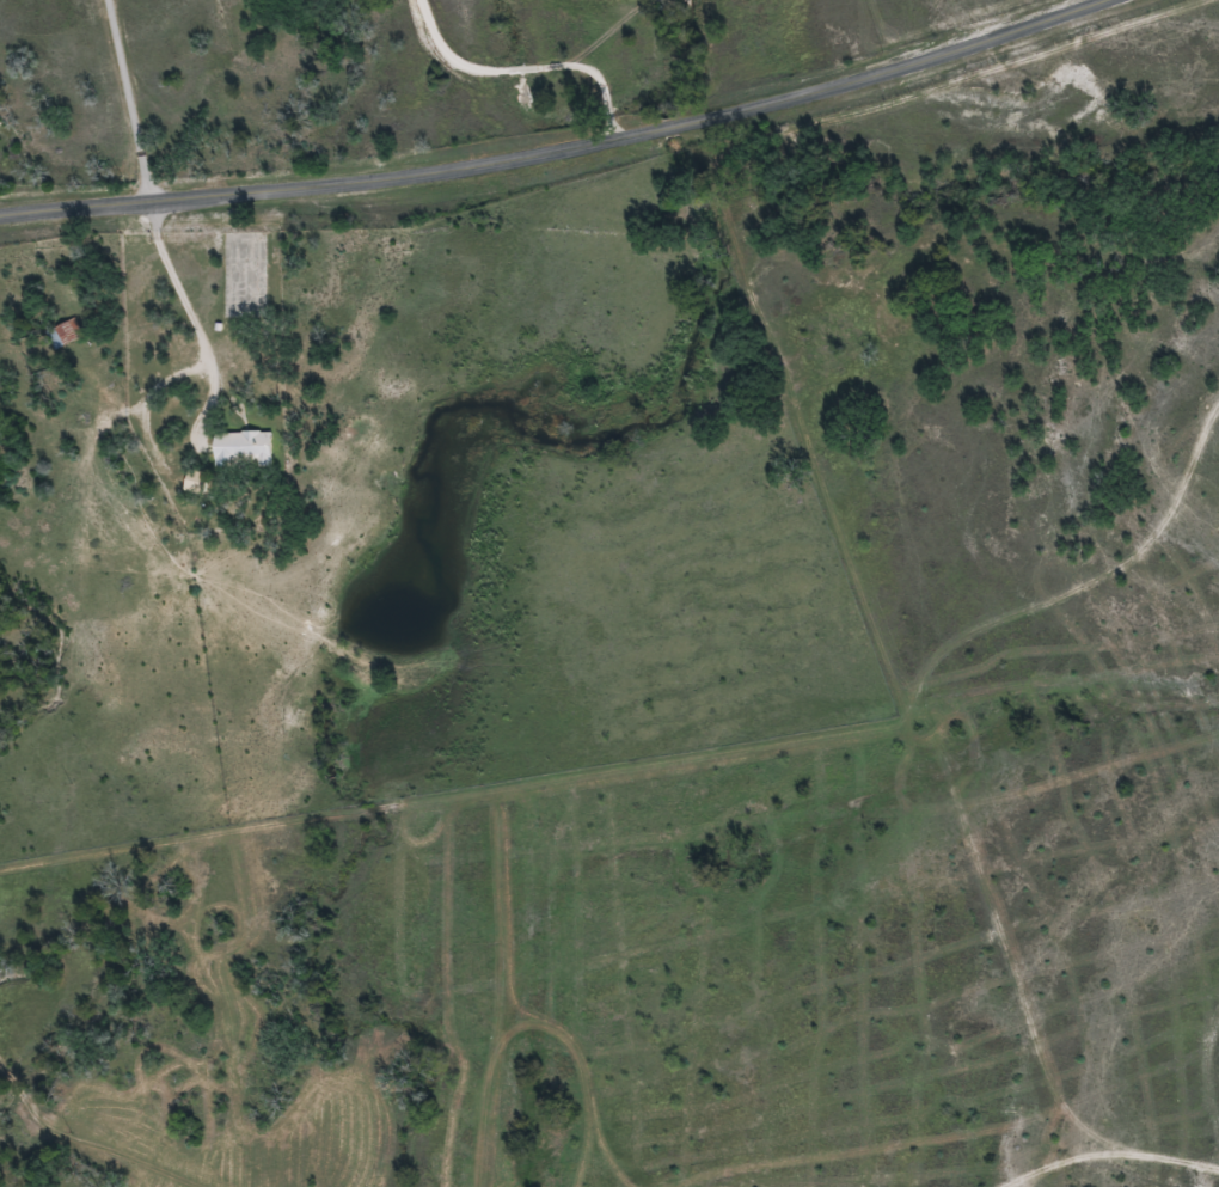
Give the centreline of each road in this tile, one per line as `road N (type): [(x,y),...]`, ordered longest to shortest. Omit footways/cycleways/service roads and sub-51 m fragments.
road 1 (tertiary): [(1101,0),(887,72),(606,142),(349,184),(0,216)]

